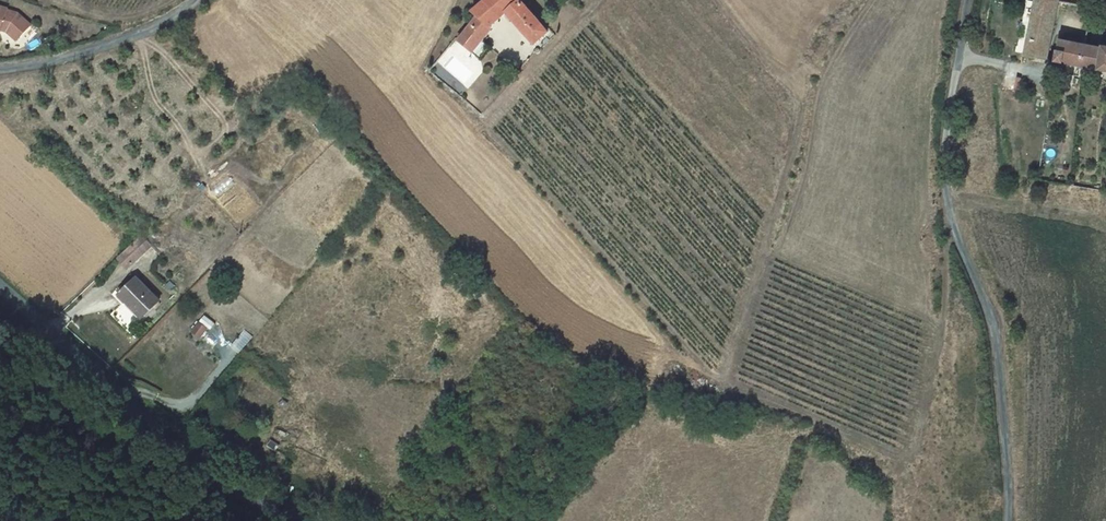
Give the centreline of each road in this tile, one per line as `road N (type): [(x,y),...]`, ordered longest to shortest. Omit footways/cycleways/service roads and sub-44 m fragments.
road 1 (unclassified): [(970,0),(944,169),(951,217),(992,316),(1008,520)]
road 2 (unclassified): [(0,294),(189,468),(296,520)]
road 3 (unclassified): [(194,0),(118,42),(0,71)]

